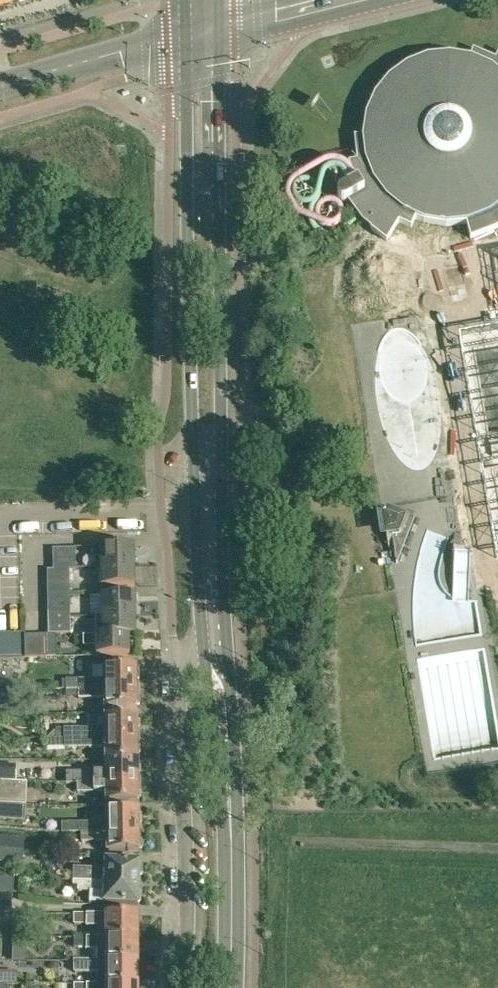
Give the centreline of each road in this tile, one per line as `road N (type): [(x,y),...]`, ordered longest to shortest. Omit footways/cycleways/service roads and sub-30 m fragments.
road 1 (secondary): [(216,655),(202,32)]
road 2 (residential): [(216,655),(175,659),(188,926),(181,987)]
road 3 (secondary): [(231,987),(230,828),(216,655)]
road 4 (tertiary): [(0,88),(202,32)]
road 5 (tertiary): [(202,32),(334,0)]

